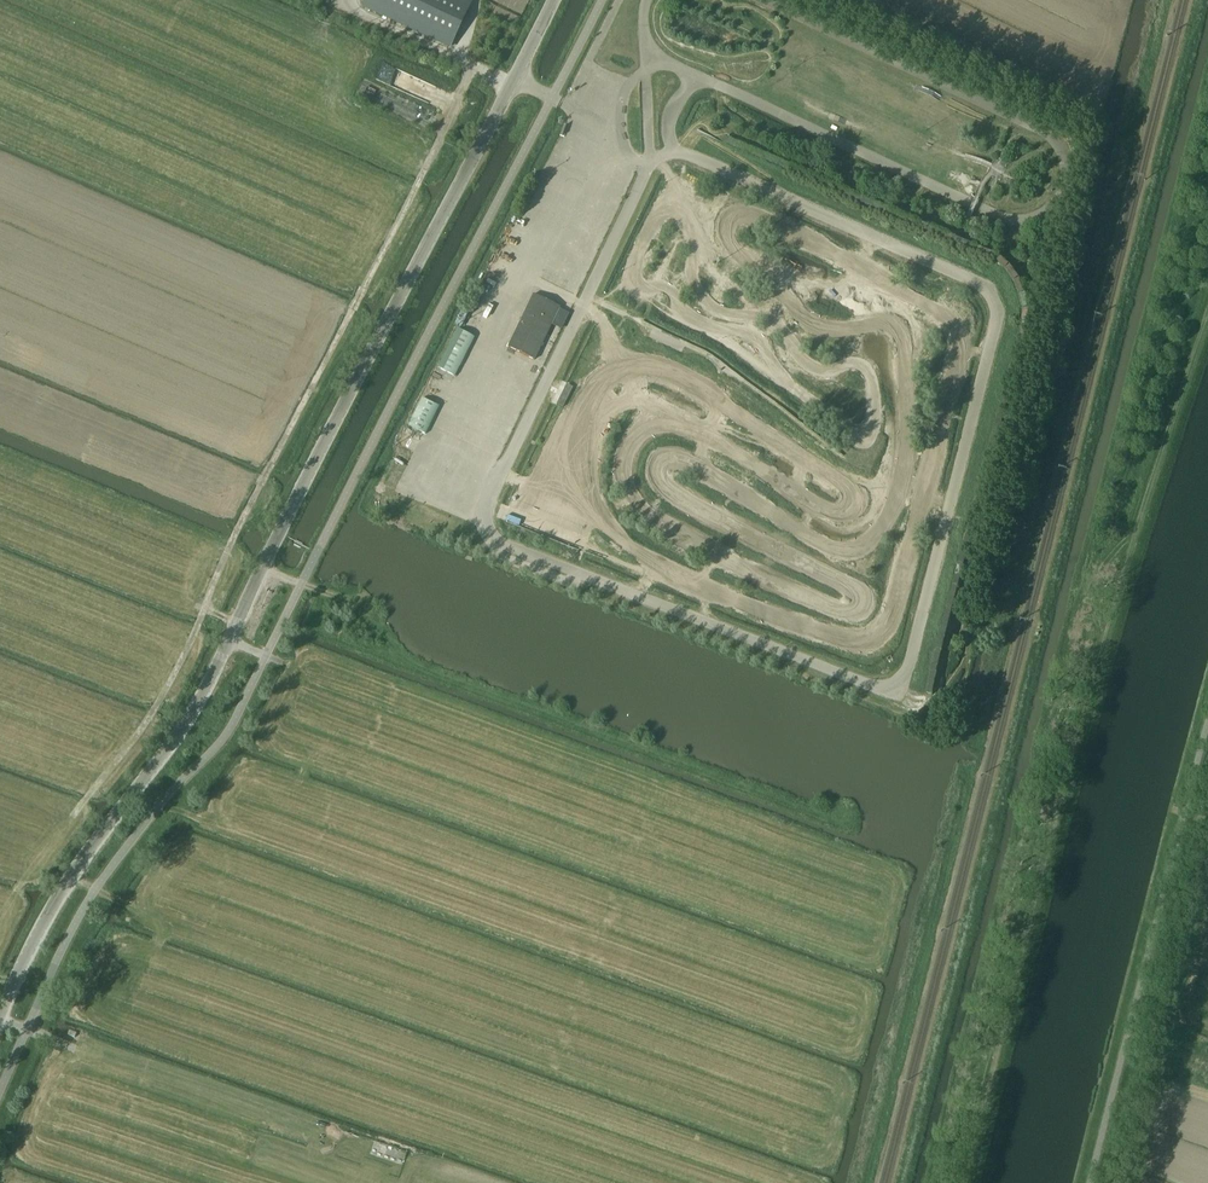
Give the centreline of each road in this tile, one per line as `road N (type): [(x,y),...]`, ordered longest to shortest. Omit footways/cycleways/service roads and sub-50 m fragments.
road 1 (tertiary): [(0,1015),(43,924),(197,705),(554,0)]
road 2 (track): [(0,927),(19,886),(153,712),(473,69)]
road 3 (track): [(965,1182),(1096,674),(1207,317)]
road 4 (track): [(1207,97),(1038,750)]
road 5 (track): [(358,606),(409,662),(828,818)]

